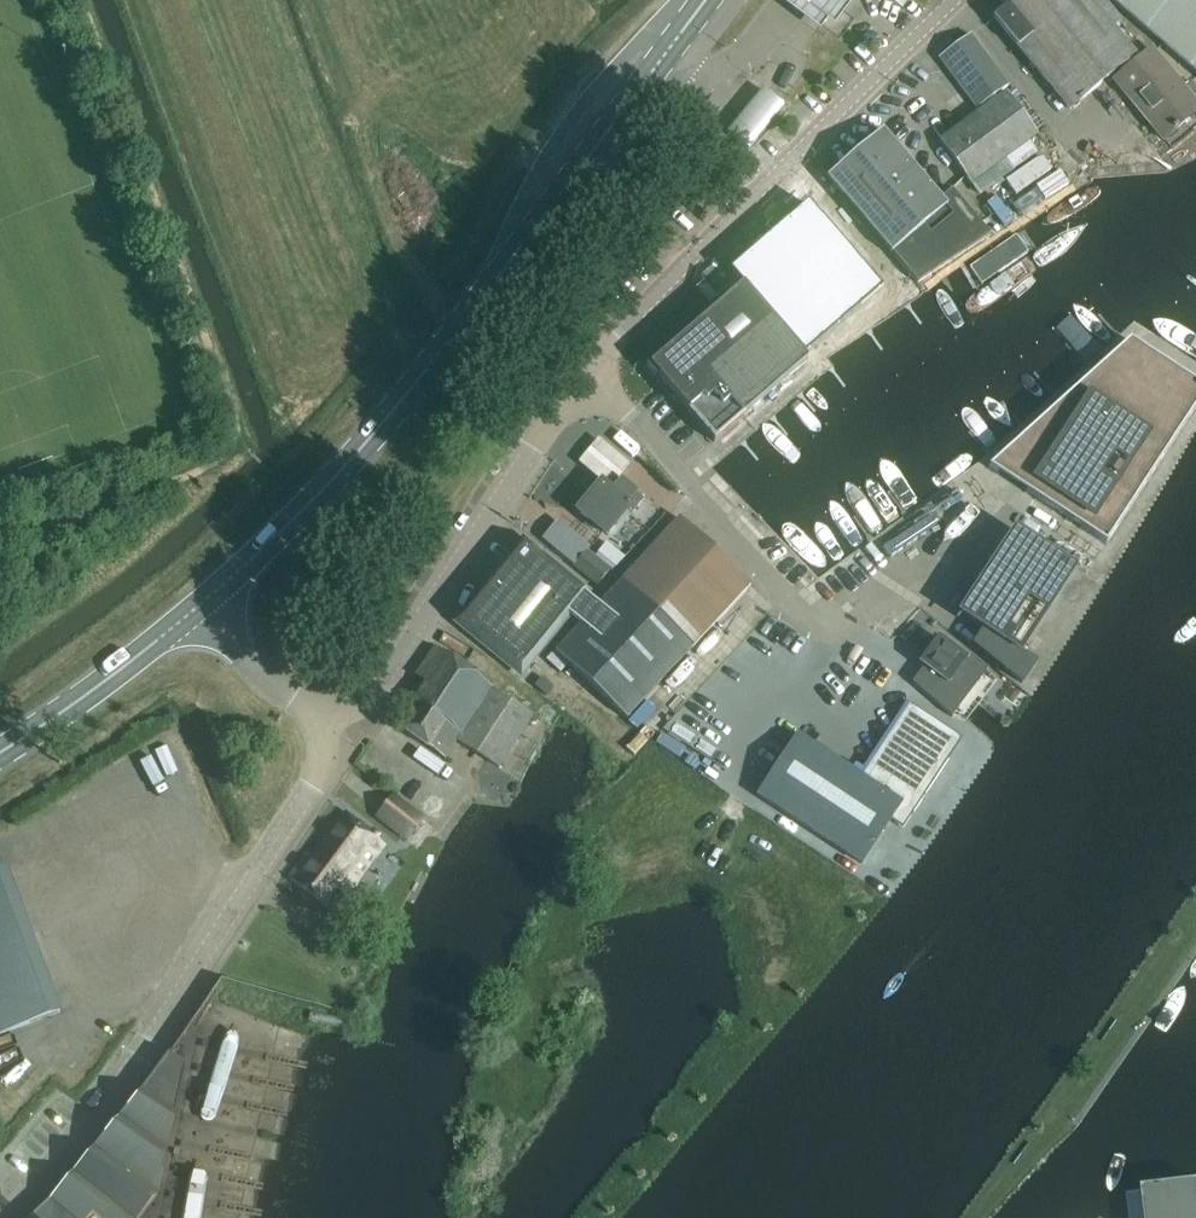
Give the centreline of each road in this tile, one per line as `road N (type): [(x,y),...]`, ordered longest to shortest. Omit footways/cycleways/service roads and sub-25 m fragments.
road 1 (unclassified): [(330,722),(381,680),(602,351),(953,0)]
road 2 (primary): [(202,604),(321,492),(414,385),(706,0)]
road 3 (unclassified): [(6,1217),(154,1034),(315,781),(330,722)]
road 4 (primary): [(0,753),(202,604)]
road 5 (unclassified): [(330,722),(259,672),(202,604)]

